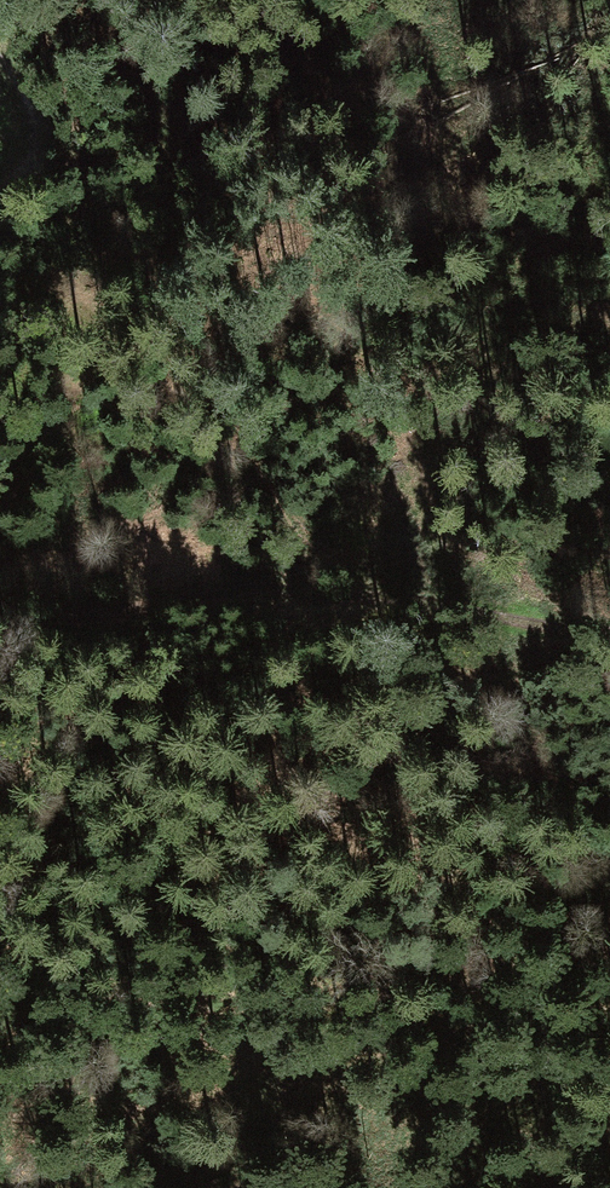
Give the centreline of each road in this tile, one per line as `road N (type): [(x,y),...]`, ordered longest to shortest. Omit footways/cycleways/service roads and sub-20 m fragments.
road 1 (track): [(422,605),(389,595),(308,538),(0,41)]
road 2 (track): [(0,621),(422,605),(469,620),(609,640)]
road 3 (track): [(609,1067),(538,1098),(430,1187)]

